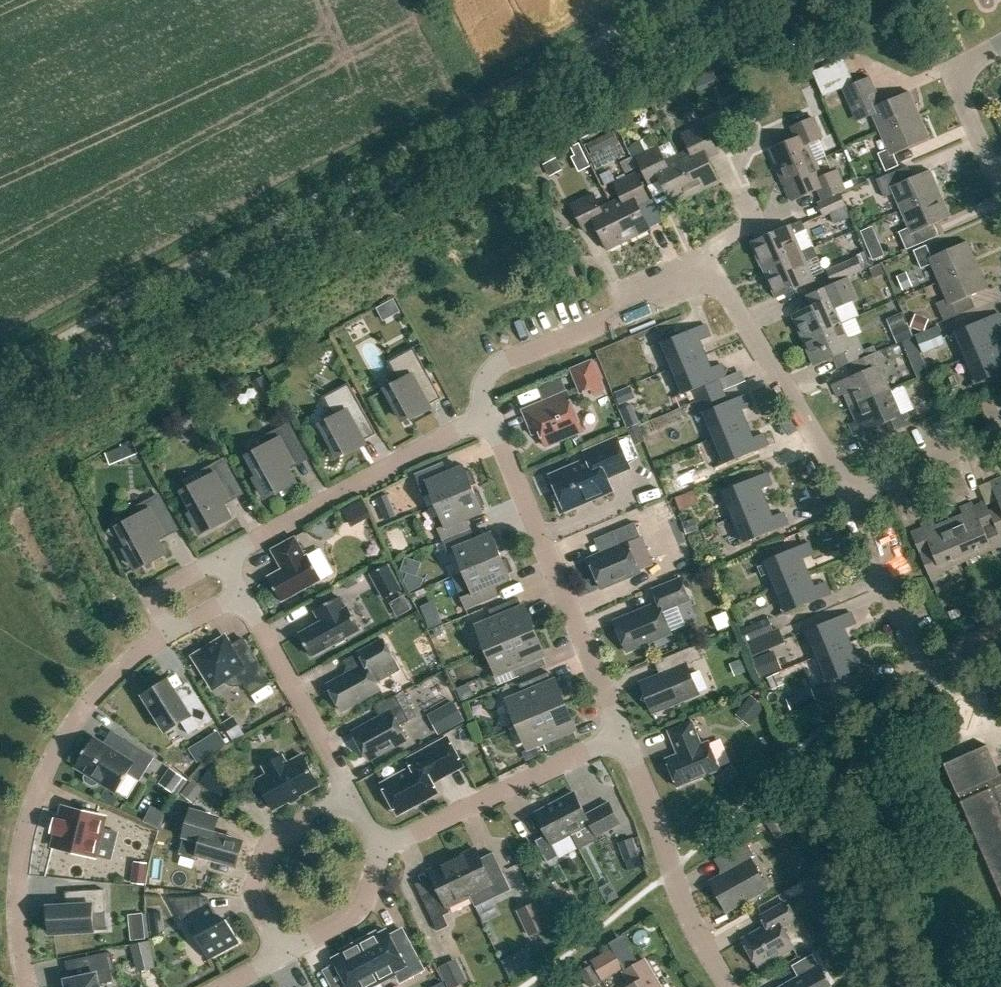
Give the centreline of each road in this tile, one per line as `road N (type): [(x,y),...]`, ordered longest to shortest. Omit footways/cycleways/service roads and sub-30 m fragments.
road 1 (tertiary): [(0,408),(747,0)]
road 2 (residential): [(29,986),(17,926),(24,831),(60,744),(104,685),(168,630)]
road 3 (residential): [(621,734),(490,413)]
road 4 (residential): [(226,555),(490,413)]
road 5 (residential): [(490,413),(484,378),(499,363),(715,275)]
road 6 (residential): [(728,986),(672,871),(621,734)]
road 7 (residential): [(381,845),(621,734)]
road 8 (residential): [(845,491),(715,275)]
road 9 (residential): [(351,795),(245,589)]
road 10 (residential): [(922,668),(845,491)]
road 11 (residential): [(273,931),(260,891),(272,841),(351,795)]
road 12 (residential): [(1000,185),(957,74),(1000,45)]
road 13 (residential): [(845,491),(1000,427)]
road 14 (residential): [(281,953),(360,915),(371,898),(381,845)]
road 15 (residential): [(226,555),(151,601),(168,630)]

